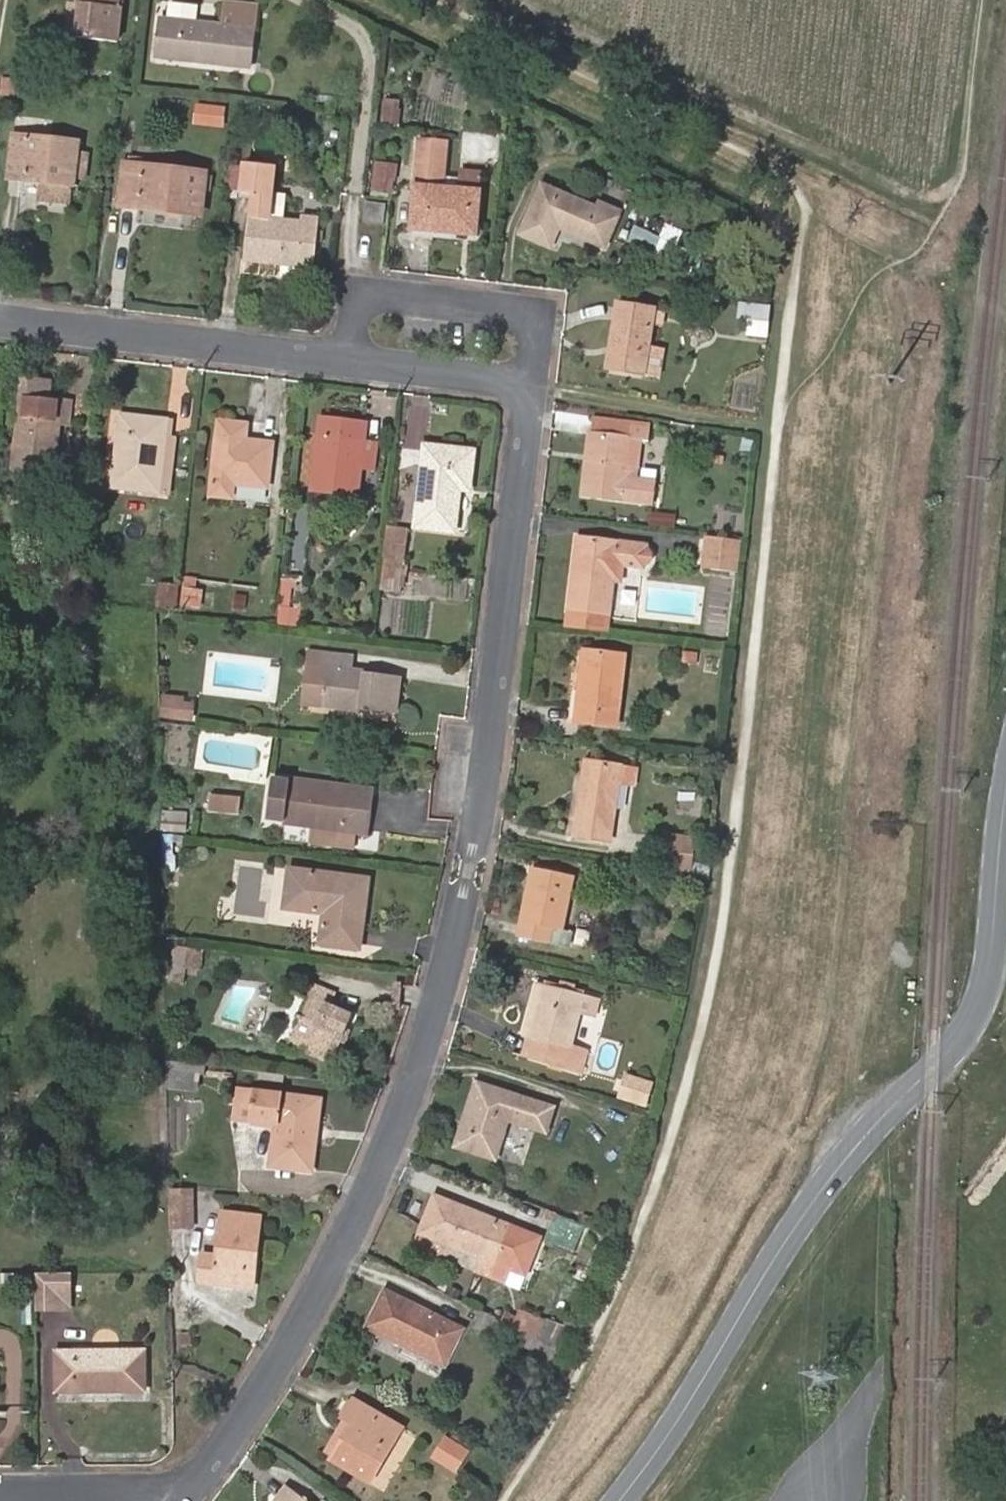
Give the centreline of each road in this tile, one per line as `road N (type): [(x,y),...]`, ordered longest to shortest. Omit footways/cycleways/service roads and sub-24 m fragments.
road 1 (residential): [(195,1500),(328,1299),(418,1127),(476,958),(544,380)]
road 2 (secondary): [(620,1500),(811,1206),(974,1019),(989,972),(1005,799)]
road 3 (residential): [(365,358),(0,317)]
road 4 (residential): [(544,380),(554,309),(375,291),(365,358)]
road 5 (residential): [(544,380),(365,358)]

